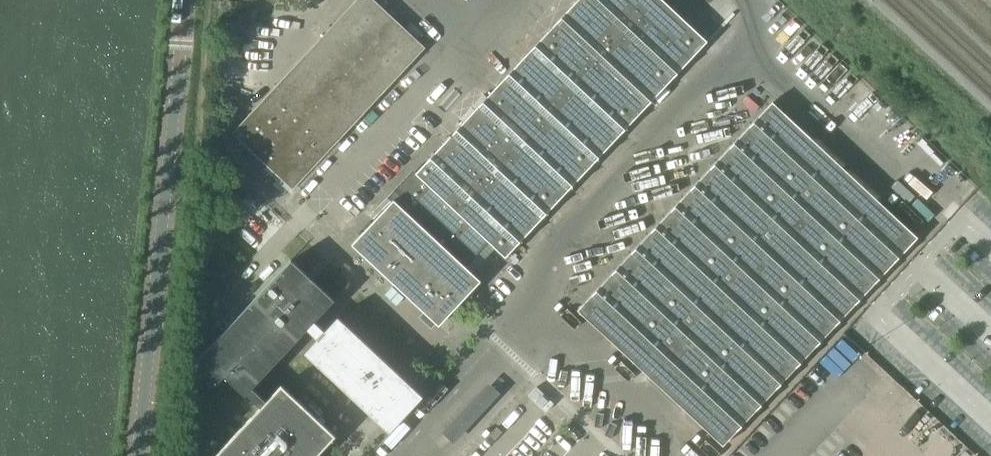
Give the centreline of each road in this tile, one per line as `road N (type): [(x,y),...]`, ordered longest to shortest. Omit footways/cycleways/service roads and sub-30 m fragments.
road 1 (unclassified): [(136,455),(184,0)]
road 2 (unclassified): [(378,455),(487,339)]

